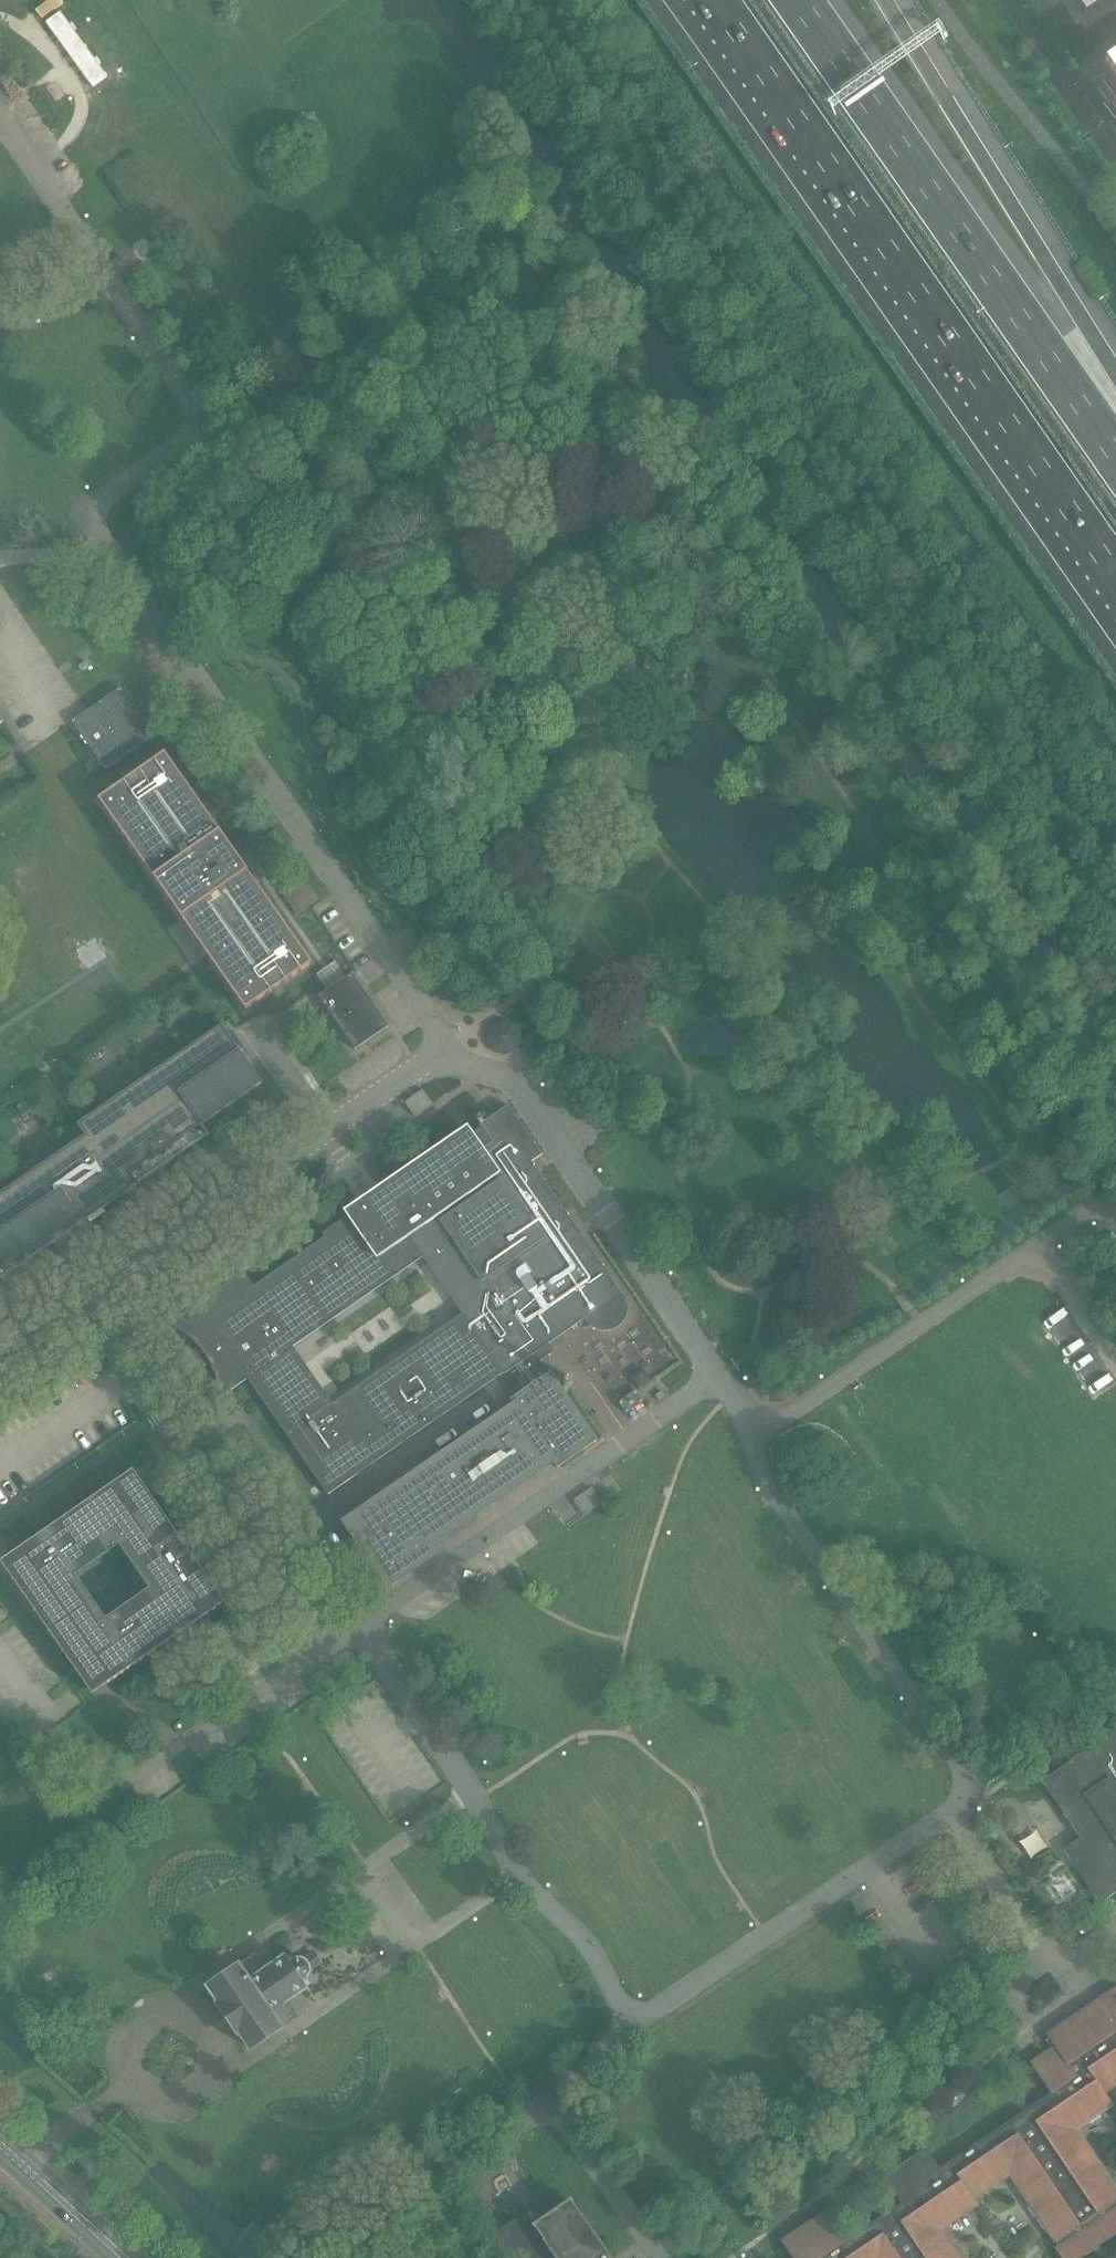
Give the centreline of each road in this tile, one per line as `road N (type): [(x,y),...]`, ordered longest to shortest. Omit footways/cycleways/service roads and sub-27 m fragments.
road 1 (motorway): [(714,0),(1115,576)]
road 2 (motorway): [(1115,440),(798,0)]
road 3 (motorway): [(1115,386),(894,0)]
road 4 (secondary): [(124,2257),(0,2145)]

